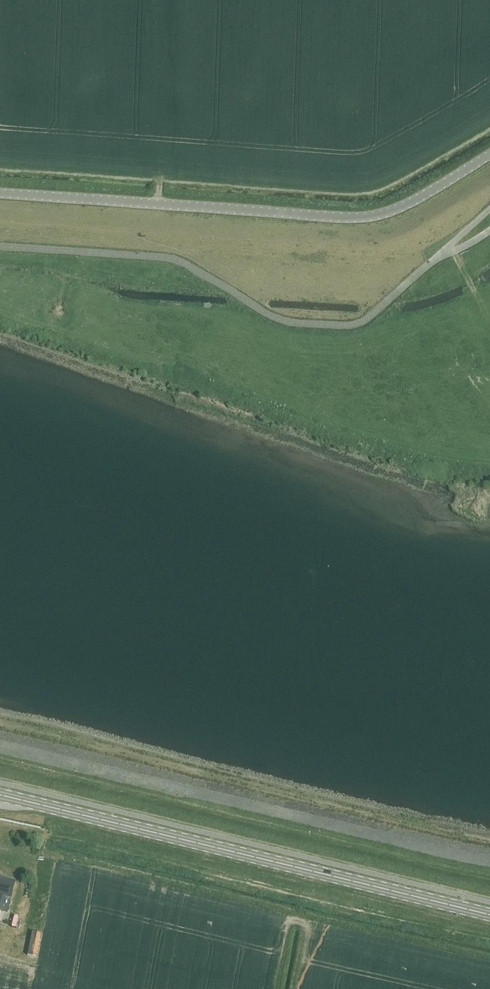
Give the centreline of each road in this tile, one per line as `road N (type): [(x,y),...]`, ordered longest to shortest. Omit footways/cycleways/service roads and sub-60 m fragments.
road 1 (tertiary): [(489,154),(397,210),(357,219),(0,194)]
road 2 (primary): [(489,918),(0,800)]

